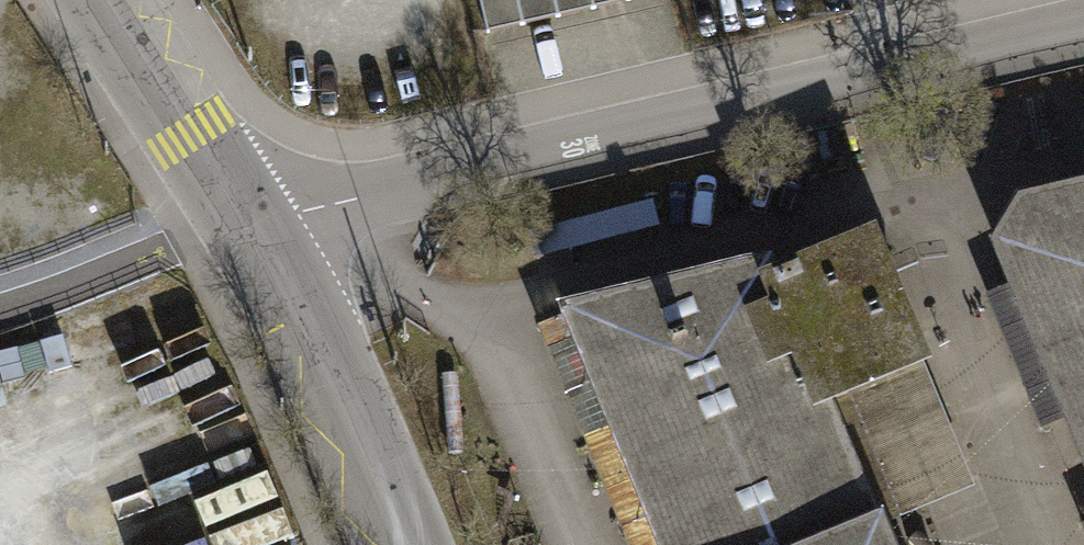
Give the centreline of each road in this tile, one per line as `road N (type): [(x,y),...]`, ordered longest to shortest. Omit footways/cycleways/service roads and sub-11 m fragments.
road 1 (residential): [(252,225),(1083,28)]
road 2 (tertiary): [(252,225),(339,376),(409,544)]
road 3 (tertiary): [(107,0),(252,225)]

